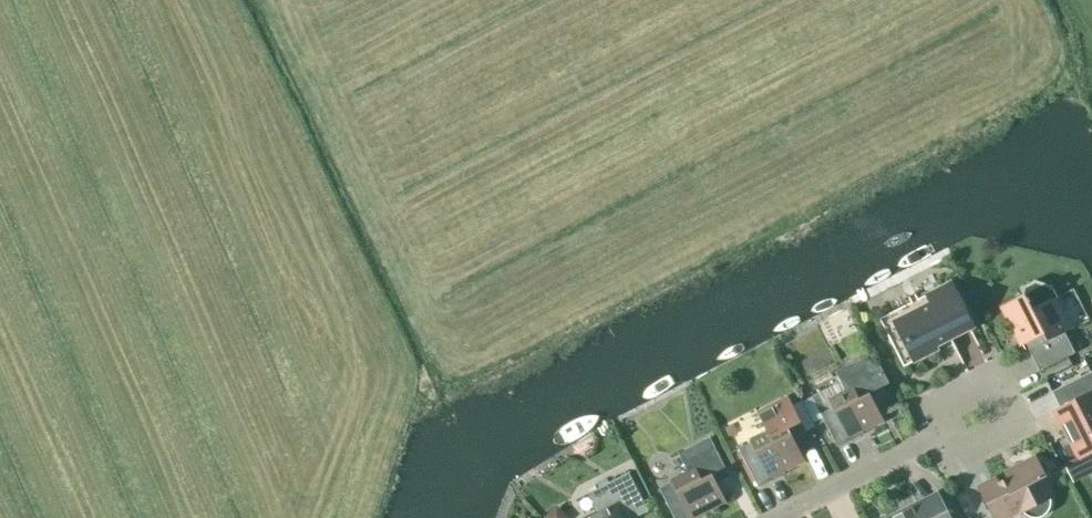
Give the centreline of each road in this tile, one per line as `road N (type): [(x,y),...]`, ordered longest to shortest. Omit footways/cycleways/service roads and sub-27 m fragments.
road 1 (residential): [(776,517),(954,427)]
road 2 (residential): [(954,427),(965,449),(1017,425),(994,382),(945,404)]

